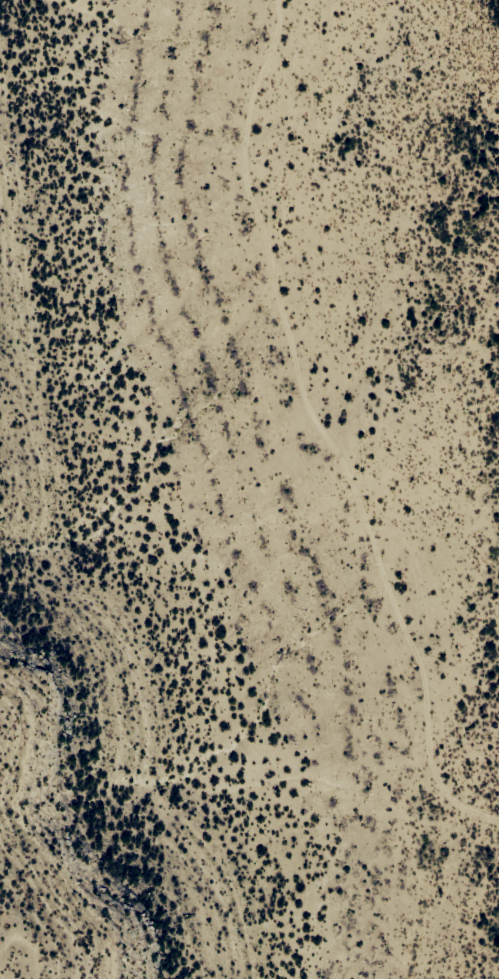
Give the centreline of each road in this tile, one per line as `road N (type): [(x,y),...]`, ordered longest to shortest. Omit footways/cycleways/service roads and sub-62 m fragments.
road 1 (residential): [(286,0),(271,158),(280,307),(340,441),(409,715),(448,785),(498,835)]

